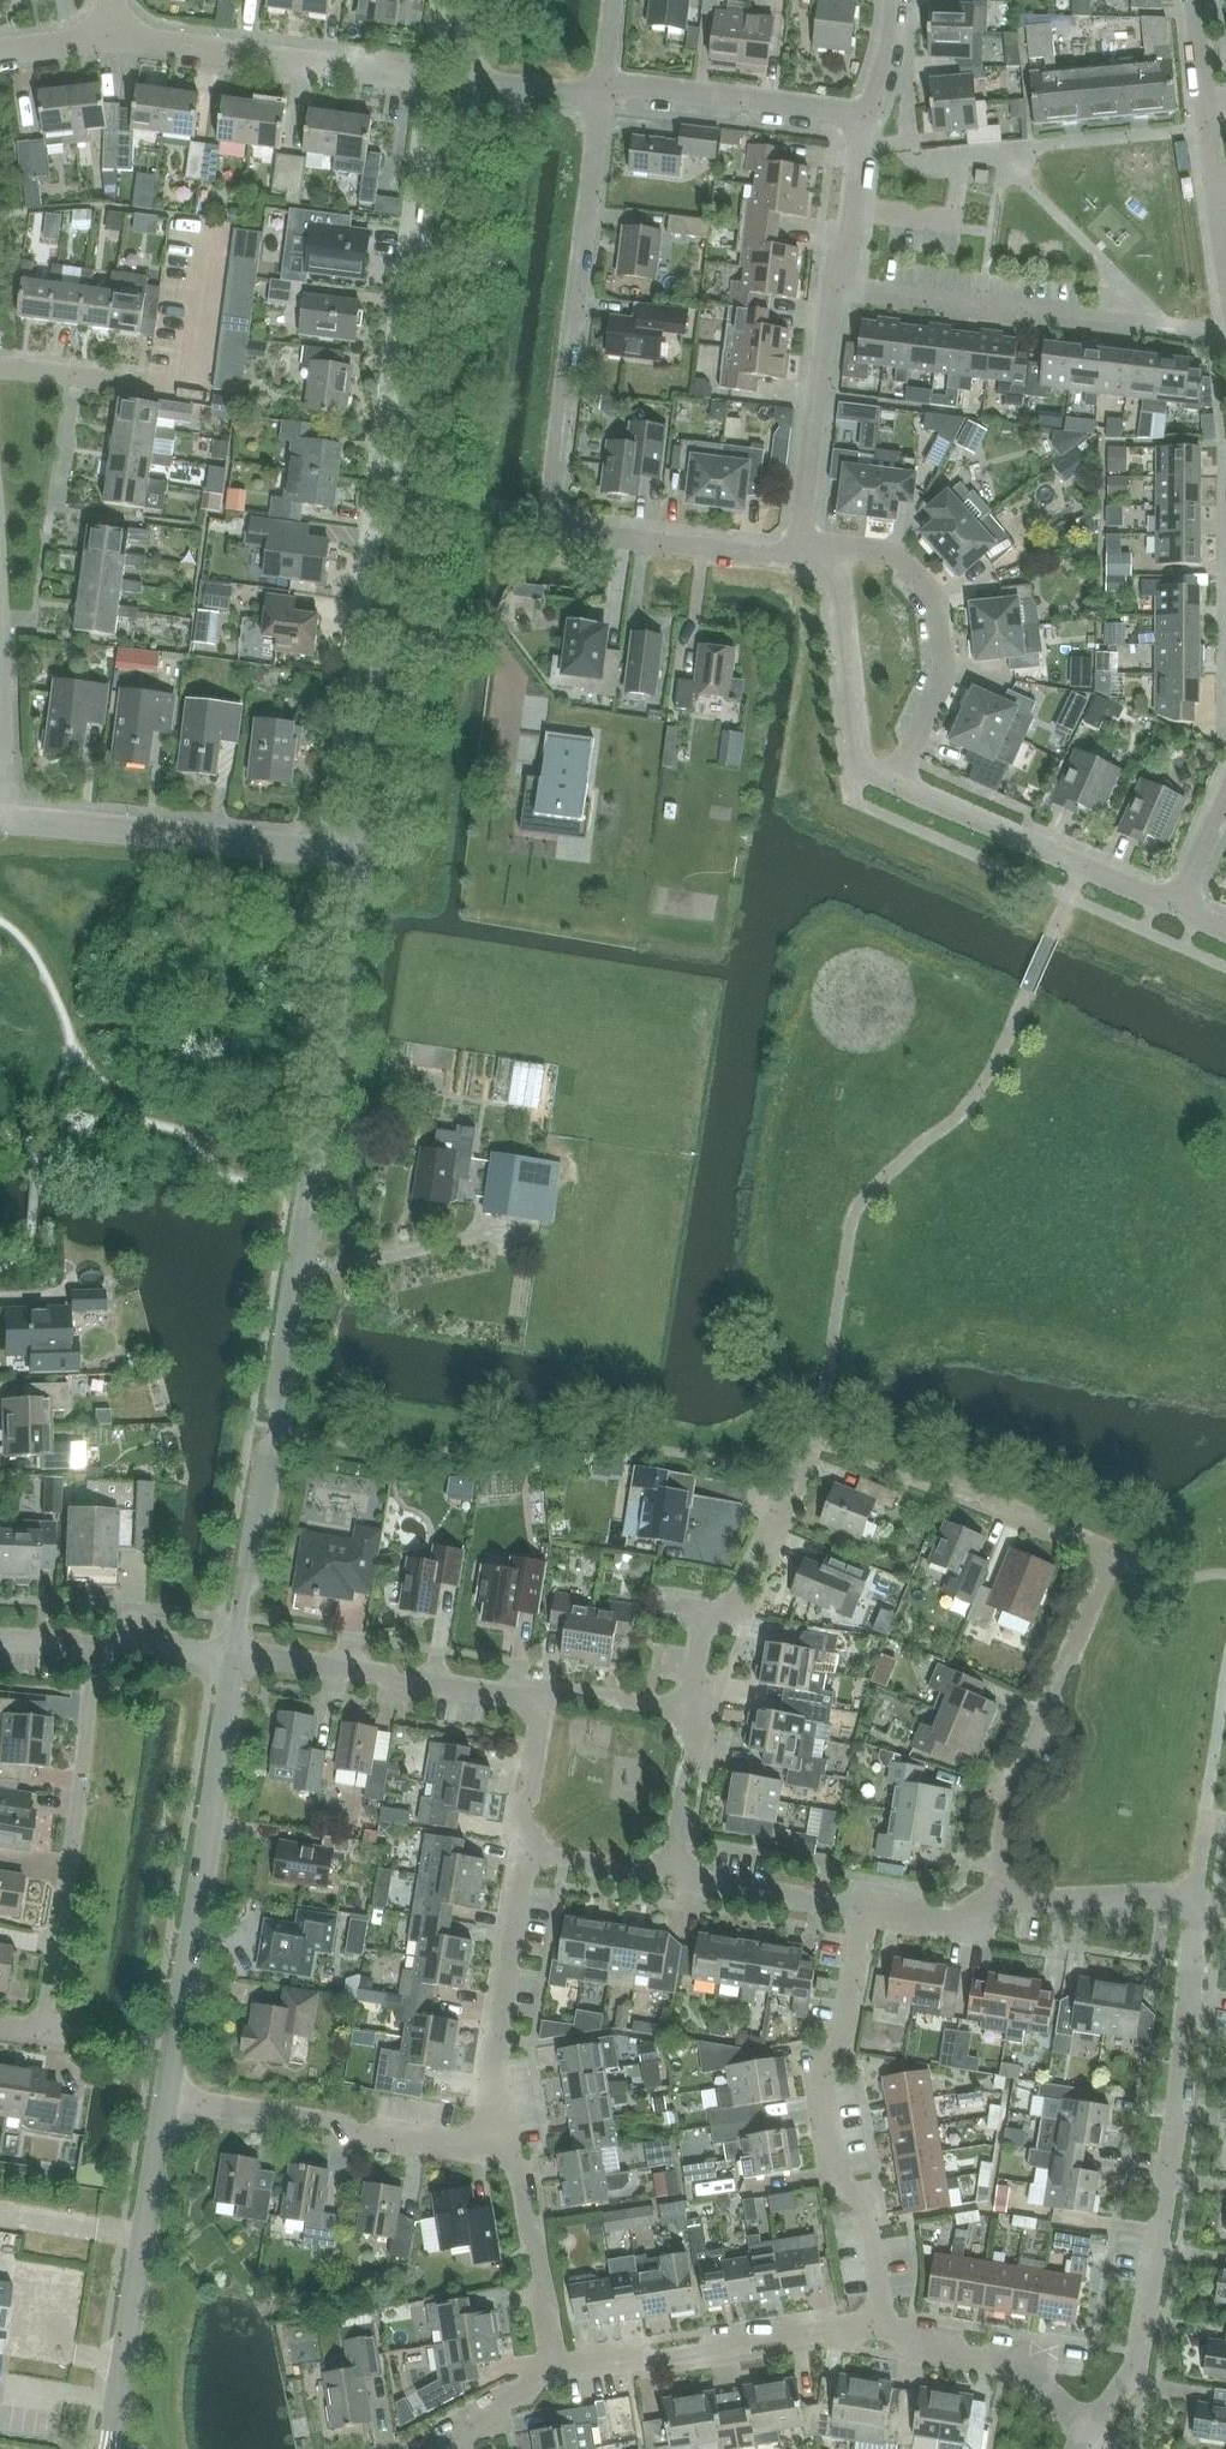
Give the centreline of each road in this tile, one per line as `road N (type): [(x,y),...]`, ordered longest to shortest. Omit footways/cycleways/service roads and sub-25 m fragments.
road 1 (residential): [(239,1654),(365,854)]
road 2 (residential): [(365,854),(460,78)]
road 3 (residential): [(1088,2436),(1131,2380),(1194,1900)]
road 4 (residential): [(675,1874),(697,1683),(816,1442)]
road 5 (residential): [(168,2095),(239,1654)]
road 6 (residential): [(882,2329),(863,2218),(834,2185),(819,2090),(856,1910)]
road 7 (residential): [(0,2031),(39,2036),(93,1645)]
road 8 (residential): [(600,97),(552,503),(560,523)]
road 9 (residential): [(835,283),(1199,329)]
road 10 (residential): [(996,1901),(1002,1827),(1107,1558)]
road 11 (residential): [(365,854),(4,818)]
road 12 (residential): [(112,2448),(168,2095)]
road 13 (residential): [(460,78),(108,37)]
road 14 (residential): [(0,368),(185,390),(204,235)]
road 15 (residential): [(547,2375),(882,2329)]
road 16 (residential): [(524,1849),(537,1708),(519,1695),(357,1671)]
road 17 (residential): [(893,782),(938,670),(933,604),(909,569),(872,553),(832,559)]
road 18 (residential): [(1175,909),(893,782)]
road 19 (residential): [(506,2134),(490,2076),(524,1849)]
road 20 (residential): [(796,555),(835,283)]
road 21 (residential): [(866,113),(636,86),(600,97)]
road 22 (residential): [(893,782),(862,769),(832,559)]
road 23 (residential): [(547,2375),(522,2180),(506,2134)]
road 24 (residential): [(796,555),(560,523)]
road 25 (residential): [(882,2329),(1001,2363),(1088,2436)]
road 26 (residential): [(506,2134),(465,2142),(308,2121)]
road 27 (residential): [(1194,1900),(996,1901)]
road 28 (residential): [(856,1910),(675,1874)]
road 29 (residential): [(1225,290),(1202,111)]
road 30 (residential): [(835,283),(866,113)]
road 31 (residential): [(675,1874),(524,1849)]
road 32 (residential): [(996,1901),(950,1924),(856,1910)]
road 33 (residential): [(239,1654),(93,1645)]
road 34 (residential): [(308,2121),(168,2095)]
road 35 (residential): [(600,97),(460,78)]
road 36 (residential): [(1175,909),(1225,796)]
road 37 (residential): [(547,2375),(459,2435),(460,2448)]

